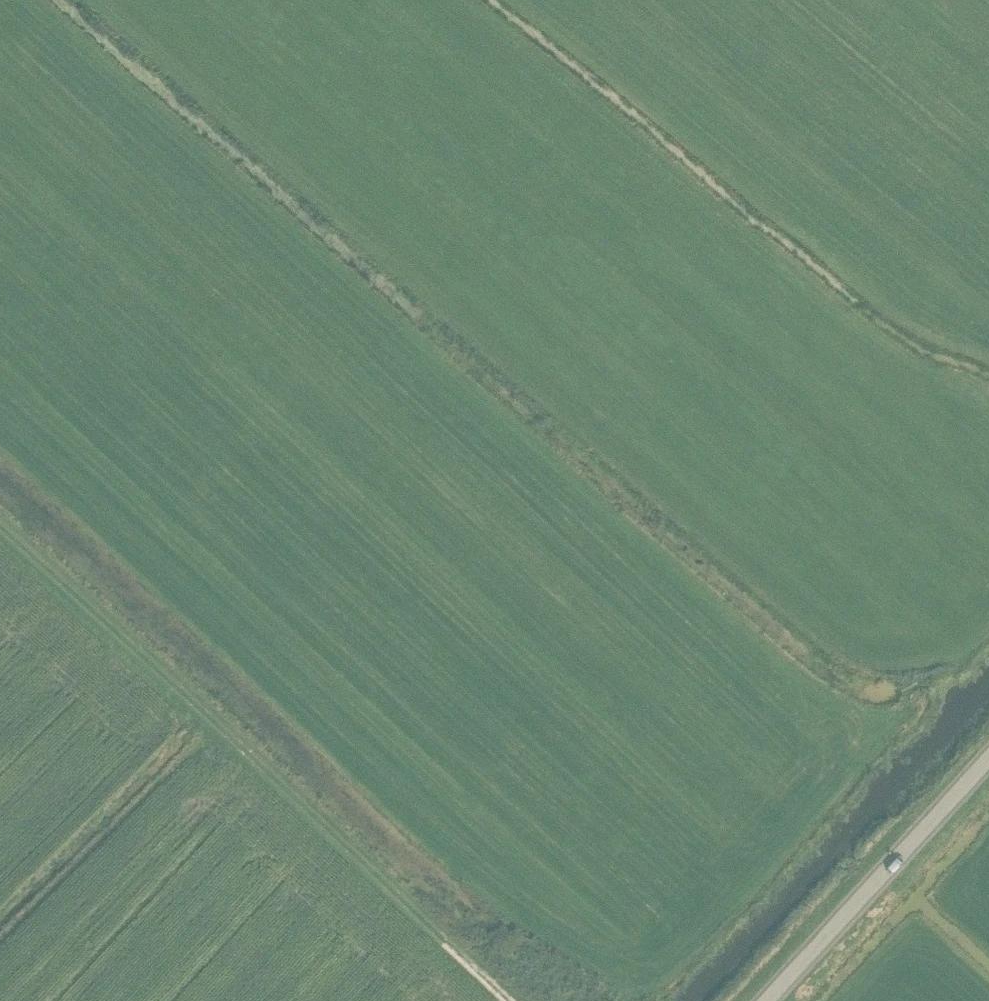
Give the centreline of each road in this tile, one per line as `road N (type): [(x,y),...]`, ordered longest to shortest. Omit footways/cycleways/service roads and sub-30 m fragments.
road 1 (tertiary): [(764,1000),(988,756)]

